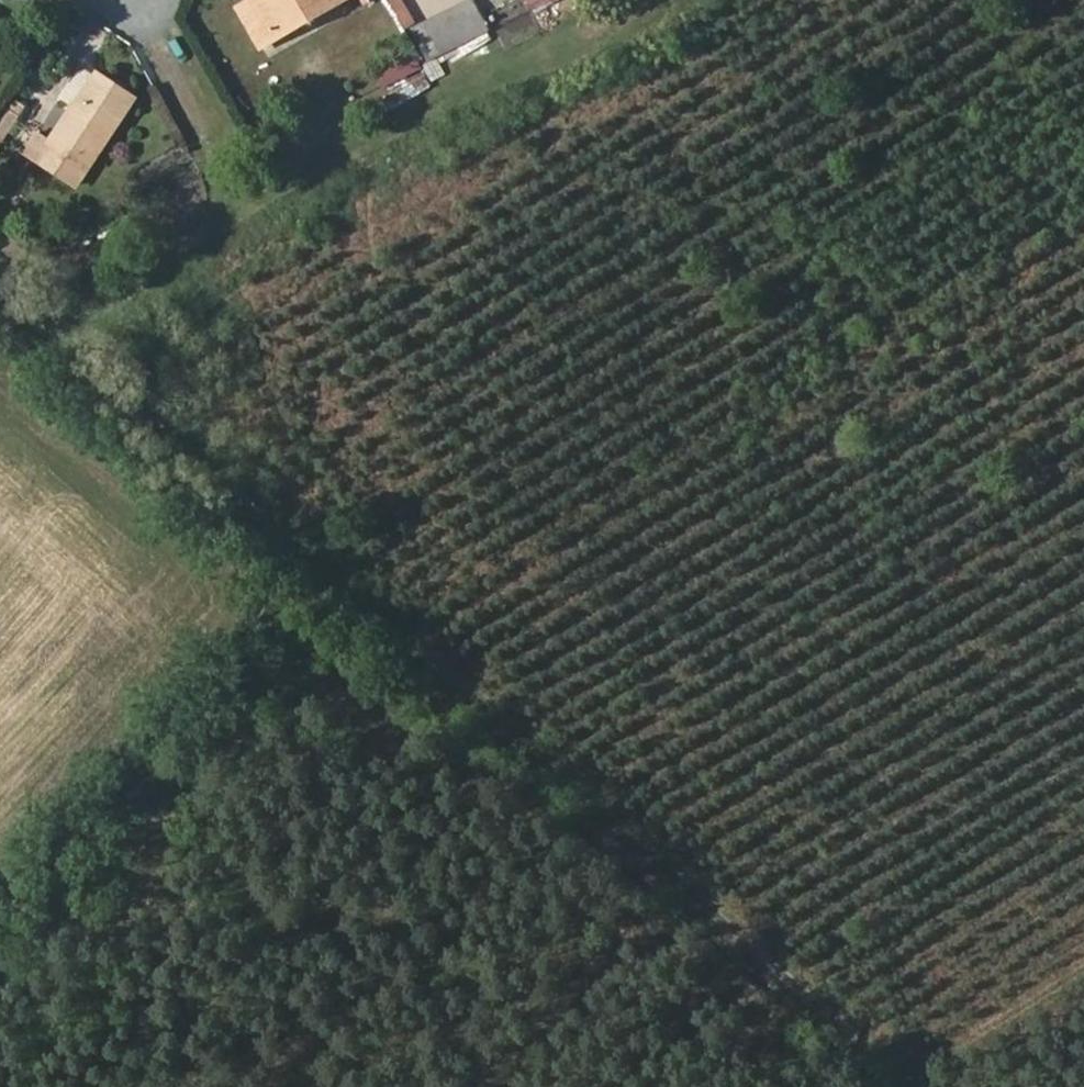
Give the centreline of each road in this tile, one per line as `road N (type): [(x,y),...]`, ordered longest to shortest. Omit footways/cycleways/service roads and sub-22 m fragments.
road 1 (track): [(0,300),(921,1086)]

